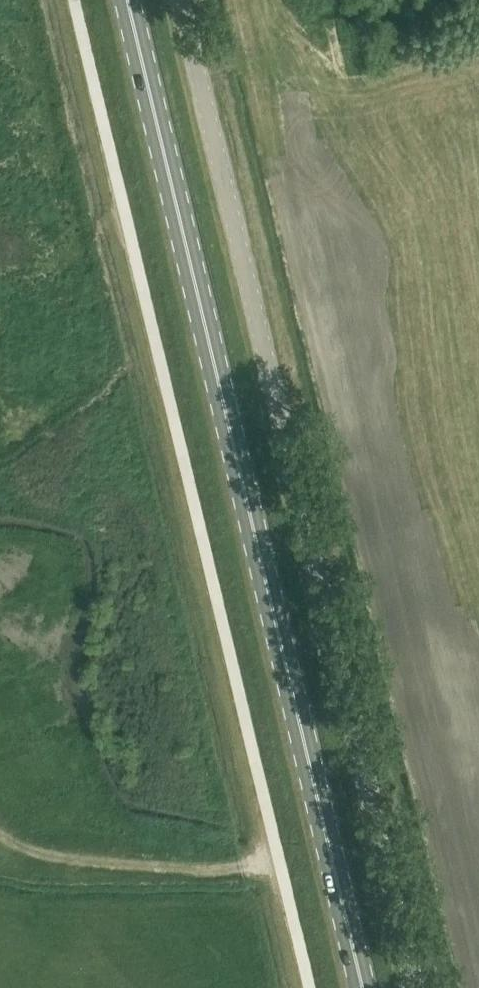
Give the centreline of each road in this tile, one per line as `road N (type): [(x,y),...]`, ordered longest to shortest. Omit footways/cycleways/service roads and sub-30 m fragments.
road 1 (primary): [(362,987),(127,0)]
road 2 (unclassified): [(414,987),(179,0)]
road 3 (track): [(280,863),(71,858),(0,838)]

